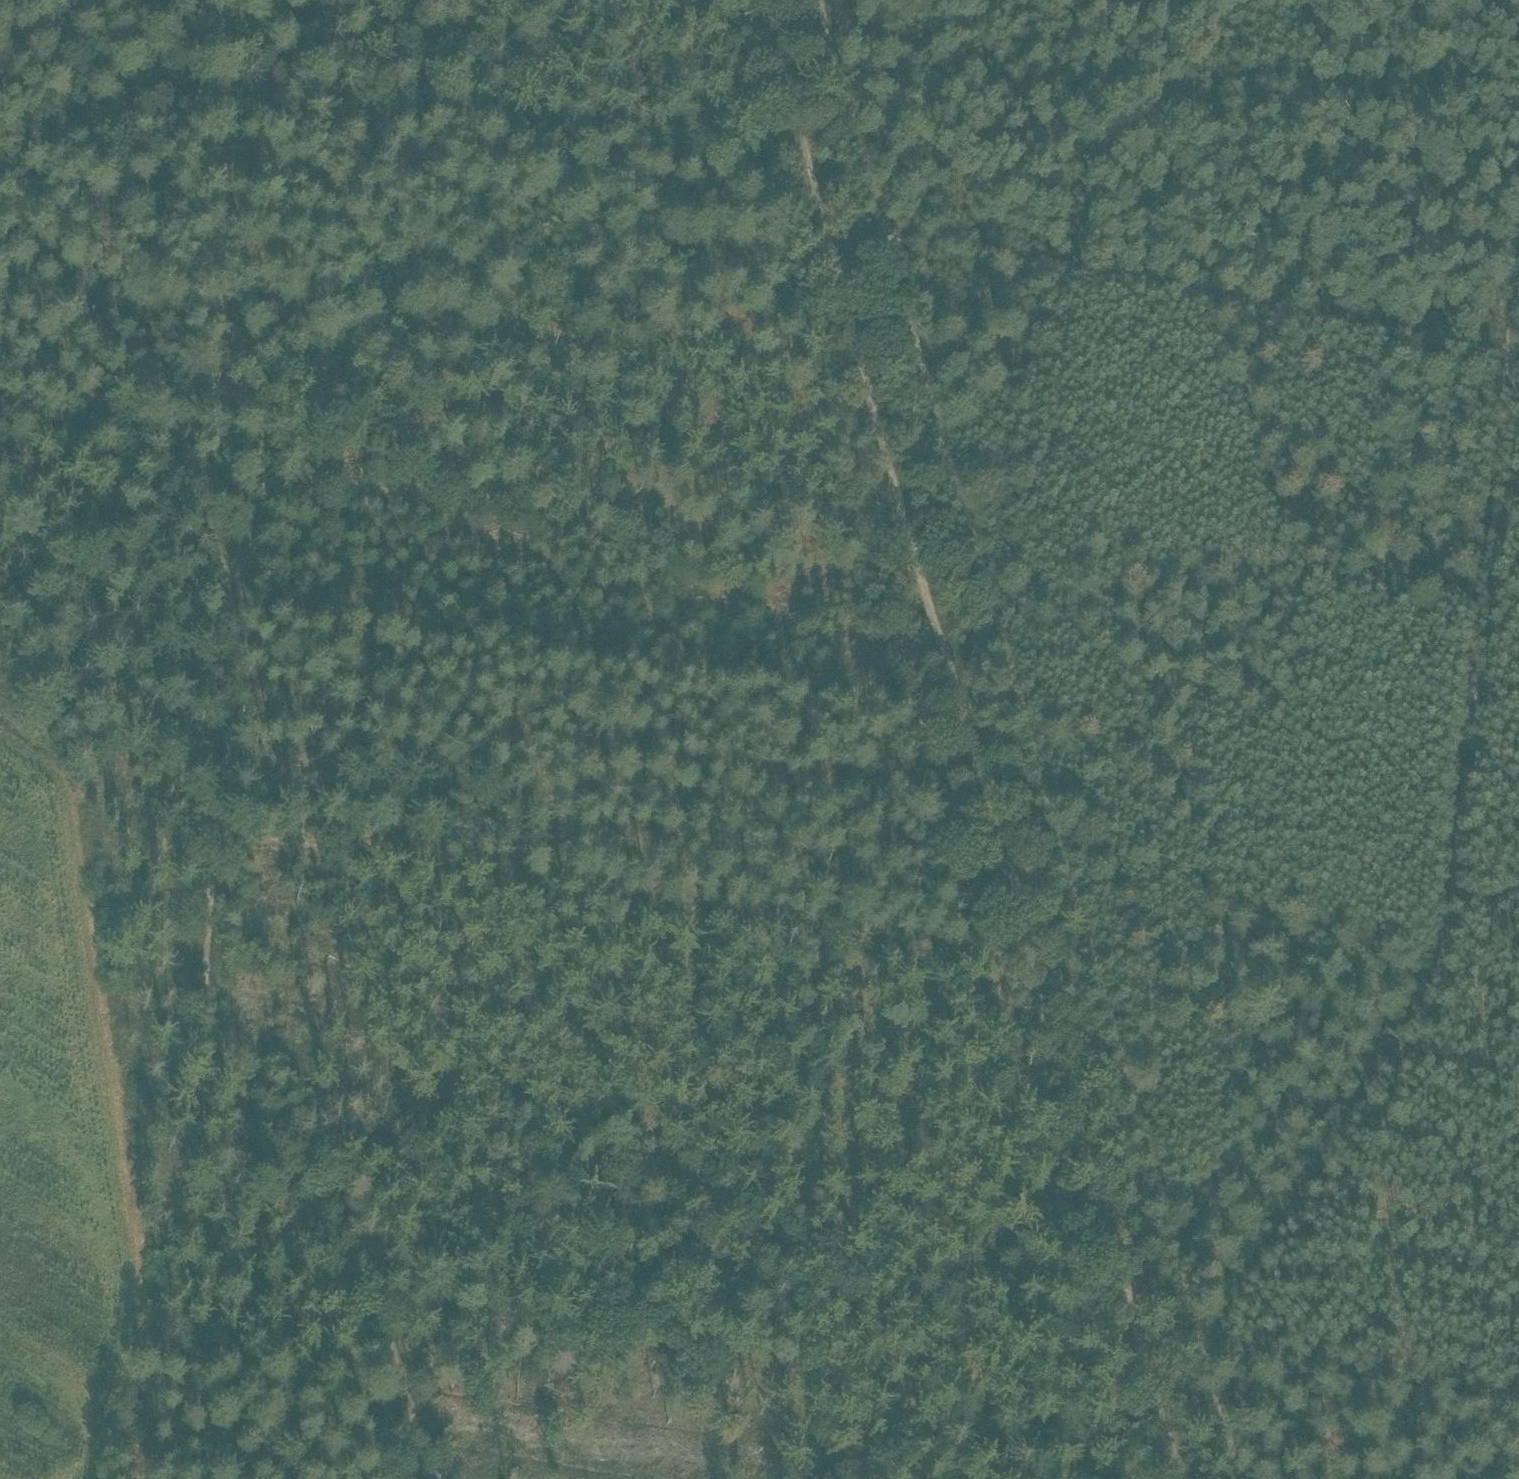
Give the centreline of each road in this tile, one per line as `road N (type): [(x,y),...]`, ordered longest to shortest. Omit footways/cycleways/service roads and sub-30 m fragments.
road 1 (track): [(1226,1478),(899,263)]
road 2 (track): [(899,263),(823,0)]

